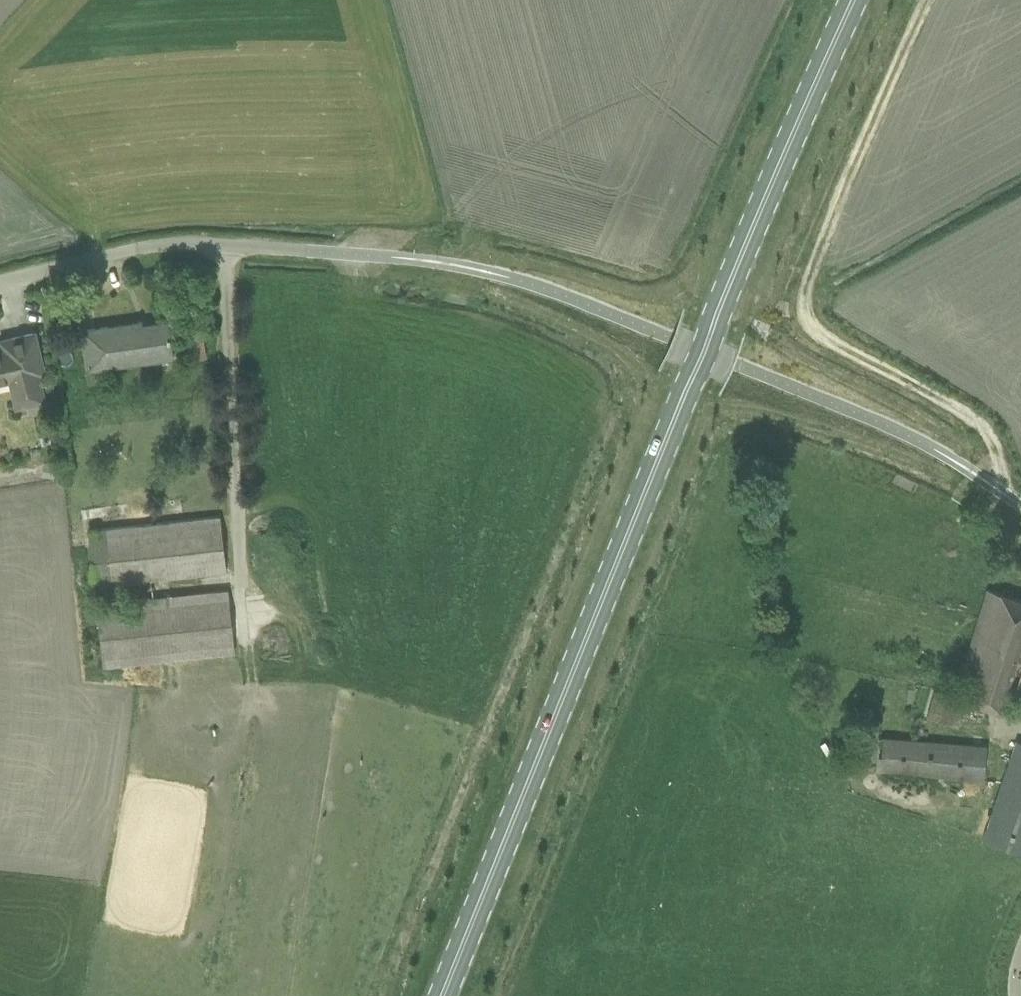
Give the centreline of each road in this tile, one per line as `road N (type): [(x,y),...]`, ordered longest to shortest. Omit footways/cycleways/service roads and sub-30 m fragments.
road 1 (primary): [(442,995),(708,332),(852,0)]
road 2 (unclassified): [(0,280),(173,245),(428,261)]

